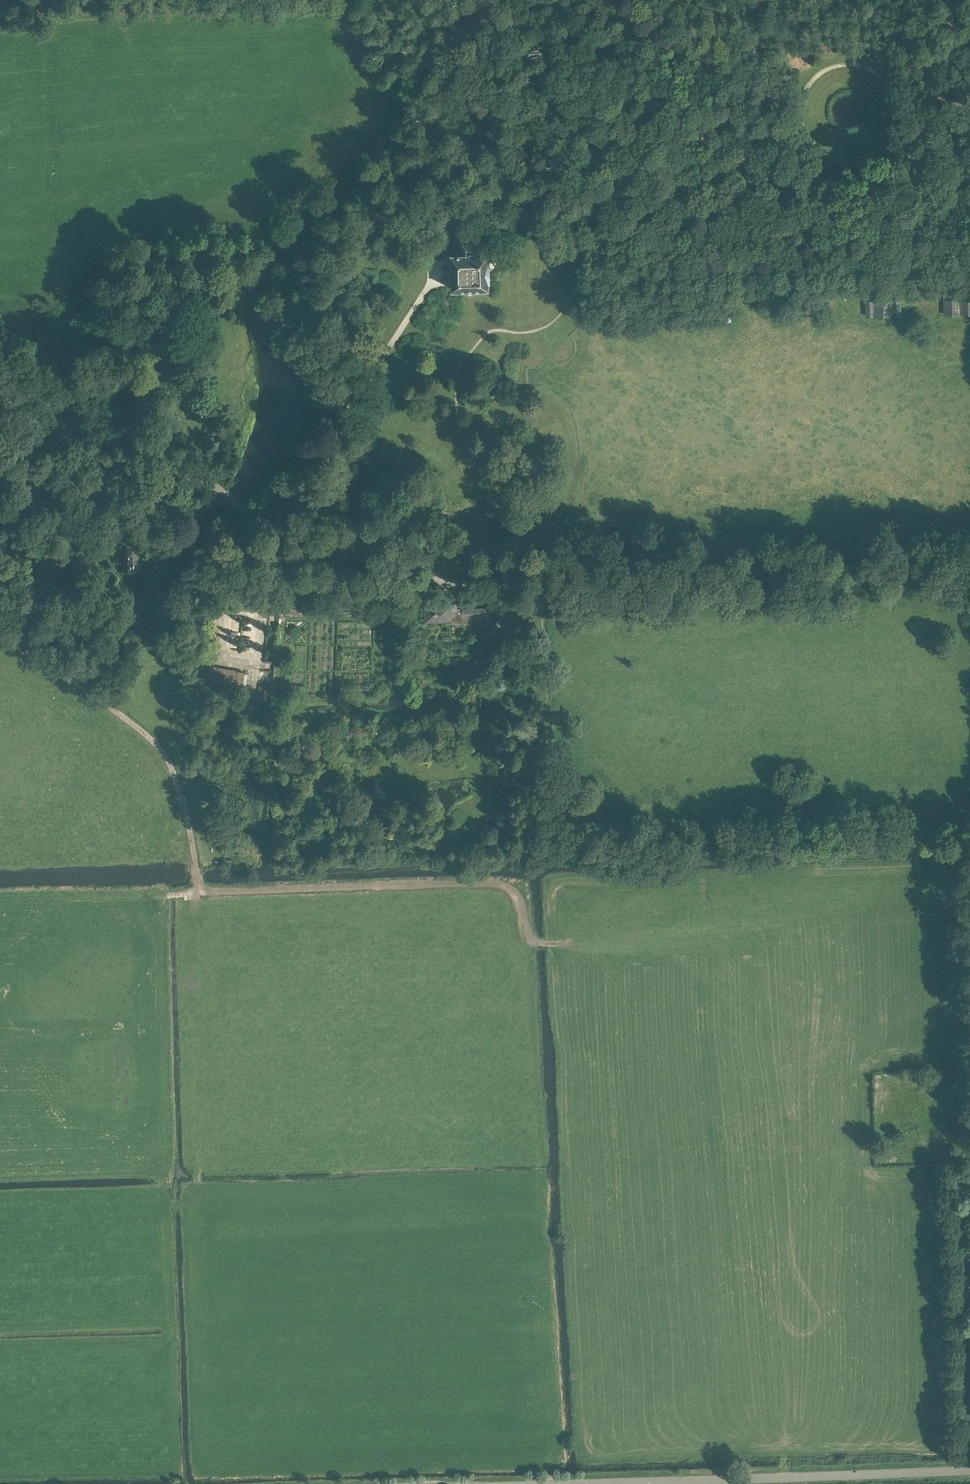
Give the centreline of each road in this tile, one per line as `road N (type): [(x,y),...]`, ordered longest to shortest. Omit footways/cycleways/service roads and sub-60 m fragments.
road 1 (track): [(0,638),(157,744),(182,787),(200,890),(500,887),(513,897),(525,939),(551,945)]
road 2 (residential): [(511,1483),(969,1471)]
road 3 (track): [(967,1471),(946,1085)]
road 4 (track): [(583,269),(969,256)]
road 5 (track): [(274,511),(351,401),(324,303),(343,255)]
road 6 (track): [(547,583),(555,837)]
road 7 (track): [(0,431),(16,450),(88,455),(200,485)]
road 8 (track): [(38,456),(62,487),(107,520),(200,485)]
road 9 (track): [(481,185),(531,204),(583,269)]
road 10 (track): [(308,567),(435,570)]

